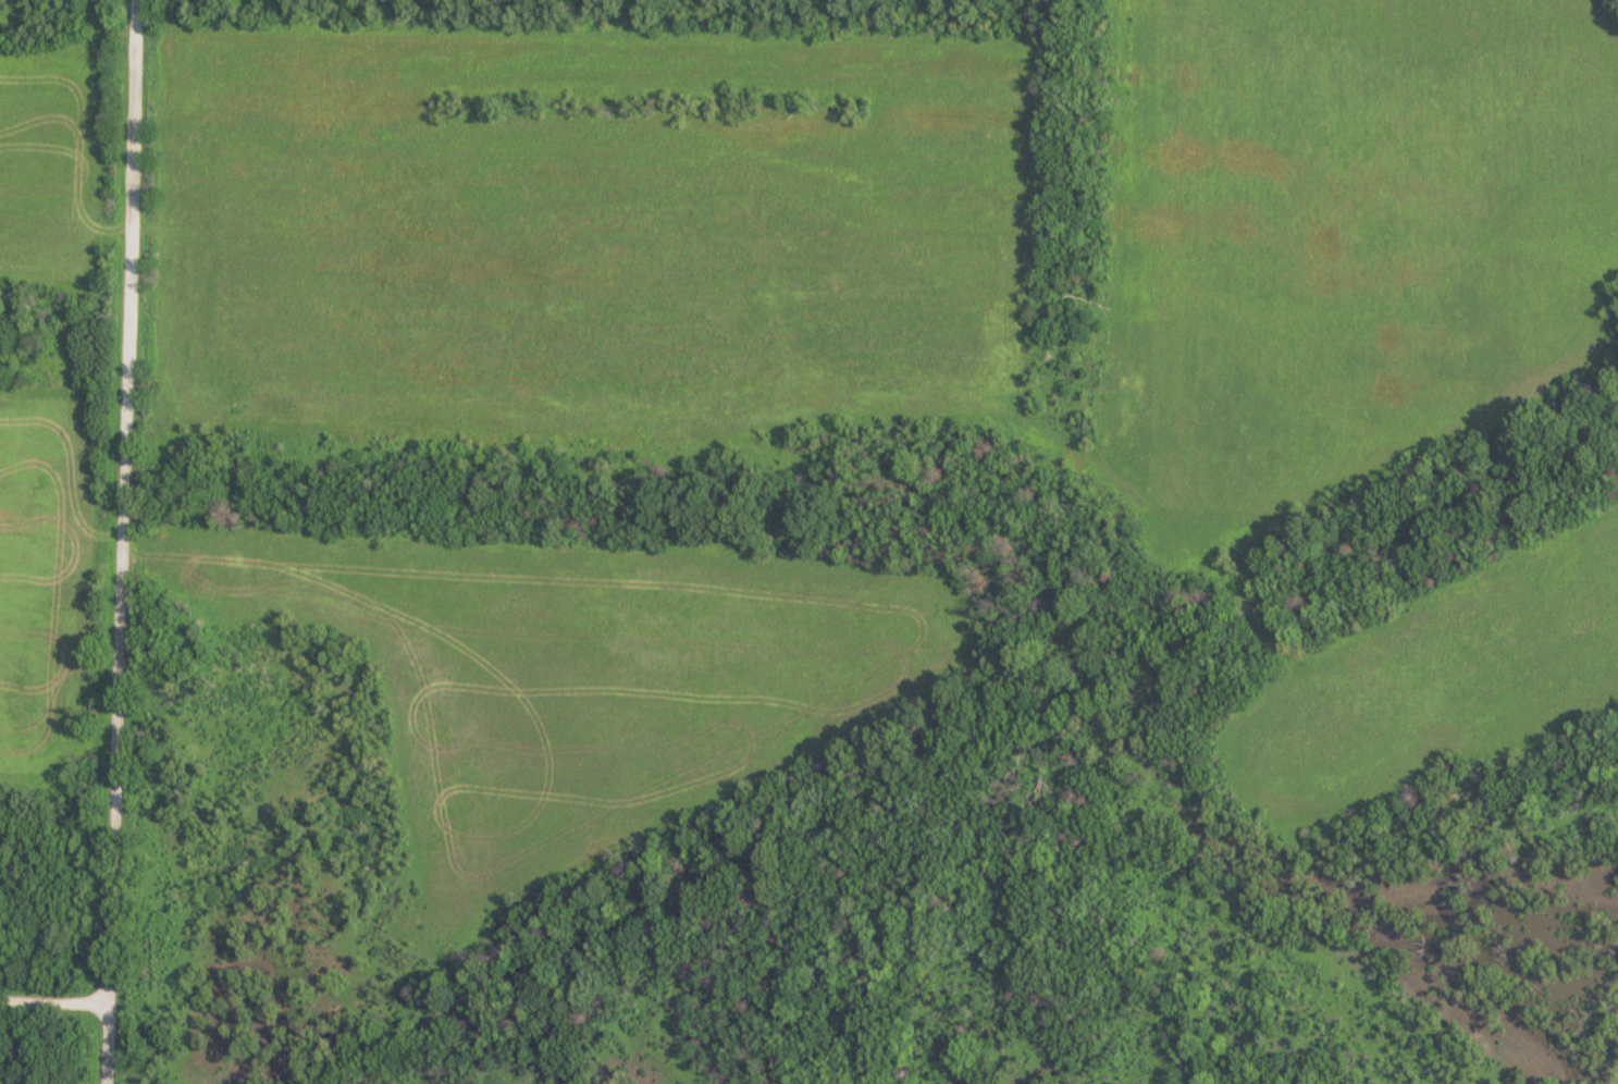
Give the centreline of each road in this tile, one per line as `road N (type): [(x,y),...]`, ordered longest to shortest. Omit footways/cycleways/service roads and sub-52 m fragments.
road 1 (residential): [(107,1083),(115,1006),(137,0)]

